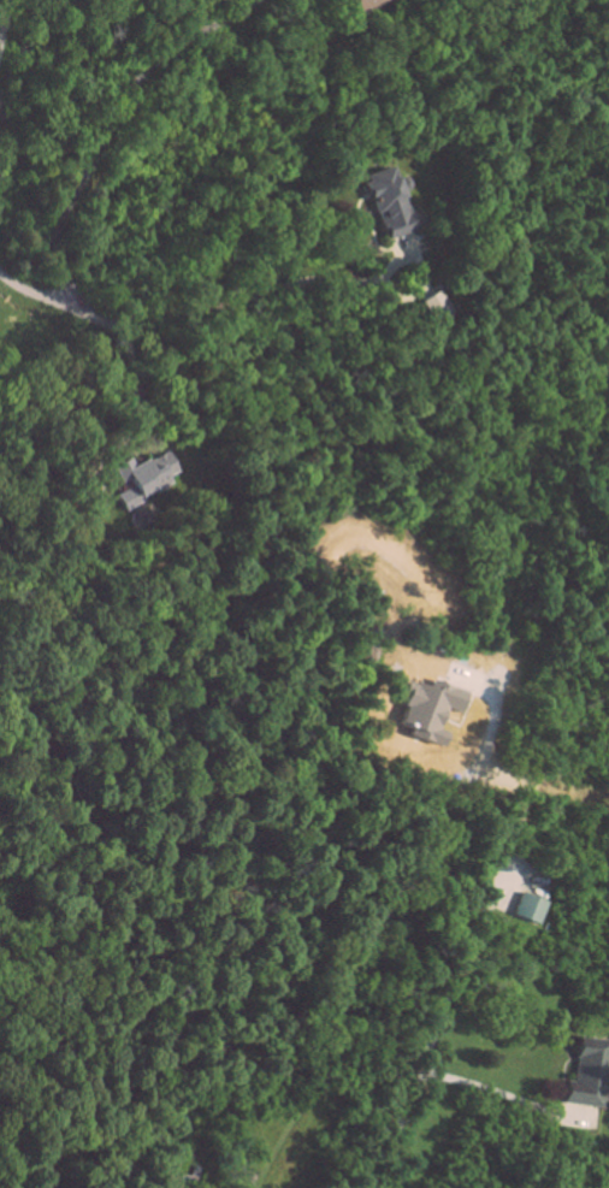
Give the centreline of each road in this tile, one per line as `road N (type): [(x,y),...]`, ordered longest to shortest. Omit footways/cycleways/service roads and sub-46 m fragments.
road 1 (residential): [(370,1187),(608,604)]

